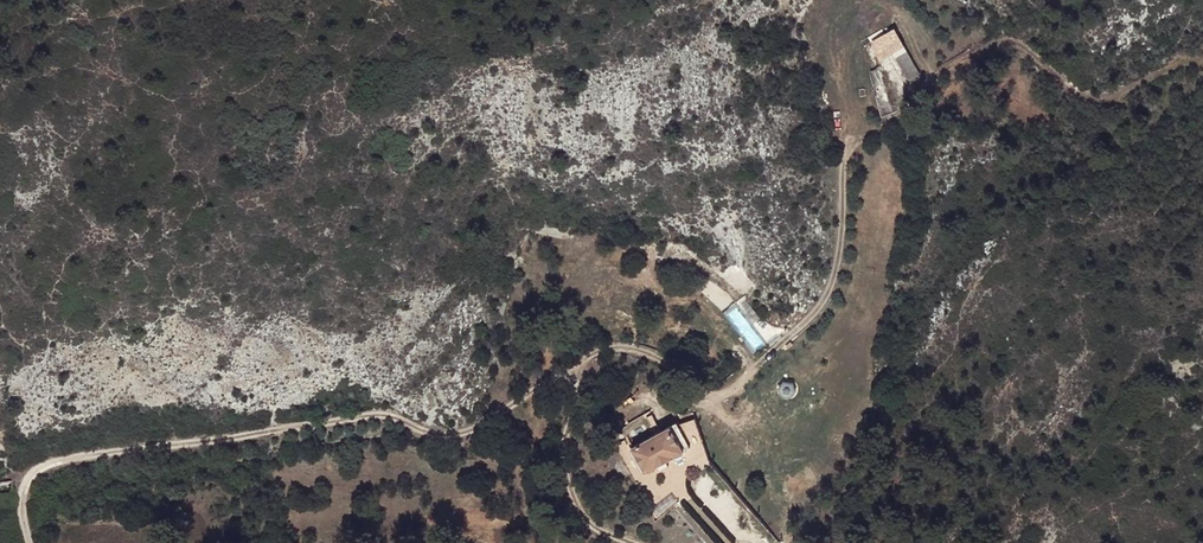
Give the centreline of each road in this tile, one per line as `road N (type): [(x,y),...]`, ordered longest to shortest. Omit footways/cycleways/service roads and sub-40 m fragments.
road 1 (track): [(1202,63),(1190,60),(1084,106),(1005,41),(950,70),(845,162),(825,295),(769,350),(701,397),(664,363),(605,350),(478,429),(454,436),(382,416),(51,462),(22,488),(27,542)]
road 2 (track): [(584,358),(559,451),(563,474),(588,526),(630,542)]

